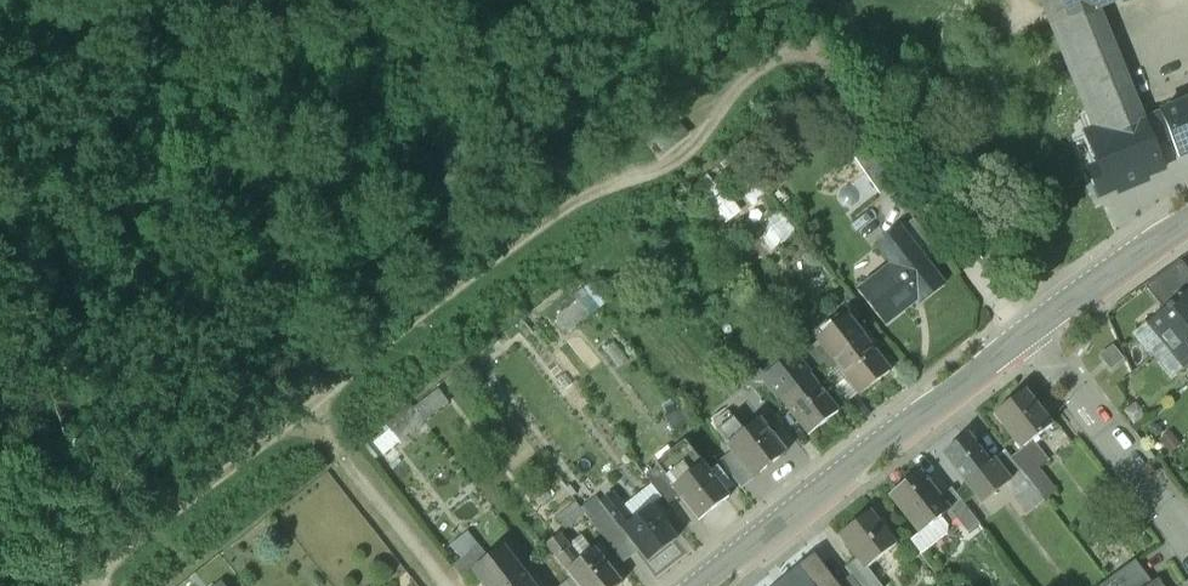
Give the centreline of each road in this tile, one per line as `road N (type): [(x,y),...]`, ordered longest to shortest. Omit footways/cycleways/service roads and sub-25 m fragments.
road 1 (track): [(316,415),(591,192),(657,172),(695,143),(717,105),(810,45)]
road 2 (tertiary): [(708,585),(1026,334)]
road 3 (track): [(1026,334),(810,45)]
road 4 (track): [(225,302),(39,0)]
road 5 (track): [(316,415),(79,585)]
road 6 (residential): [(1187,536),(1026,334)]
road 7 (track): [(448,585),(316,415)]
road 8 (tertiary): [(1026,334),(1187,223)]
road 9 (track): [(316,415),(225,302)]

